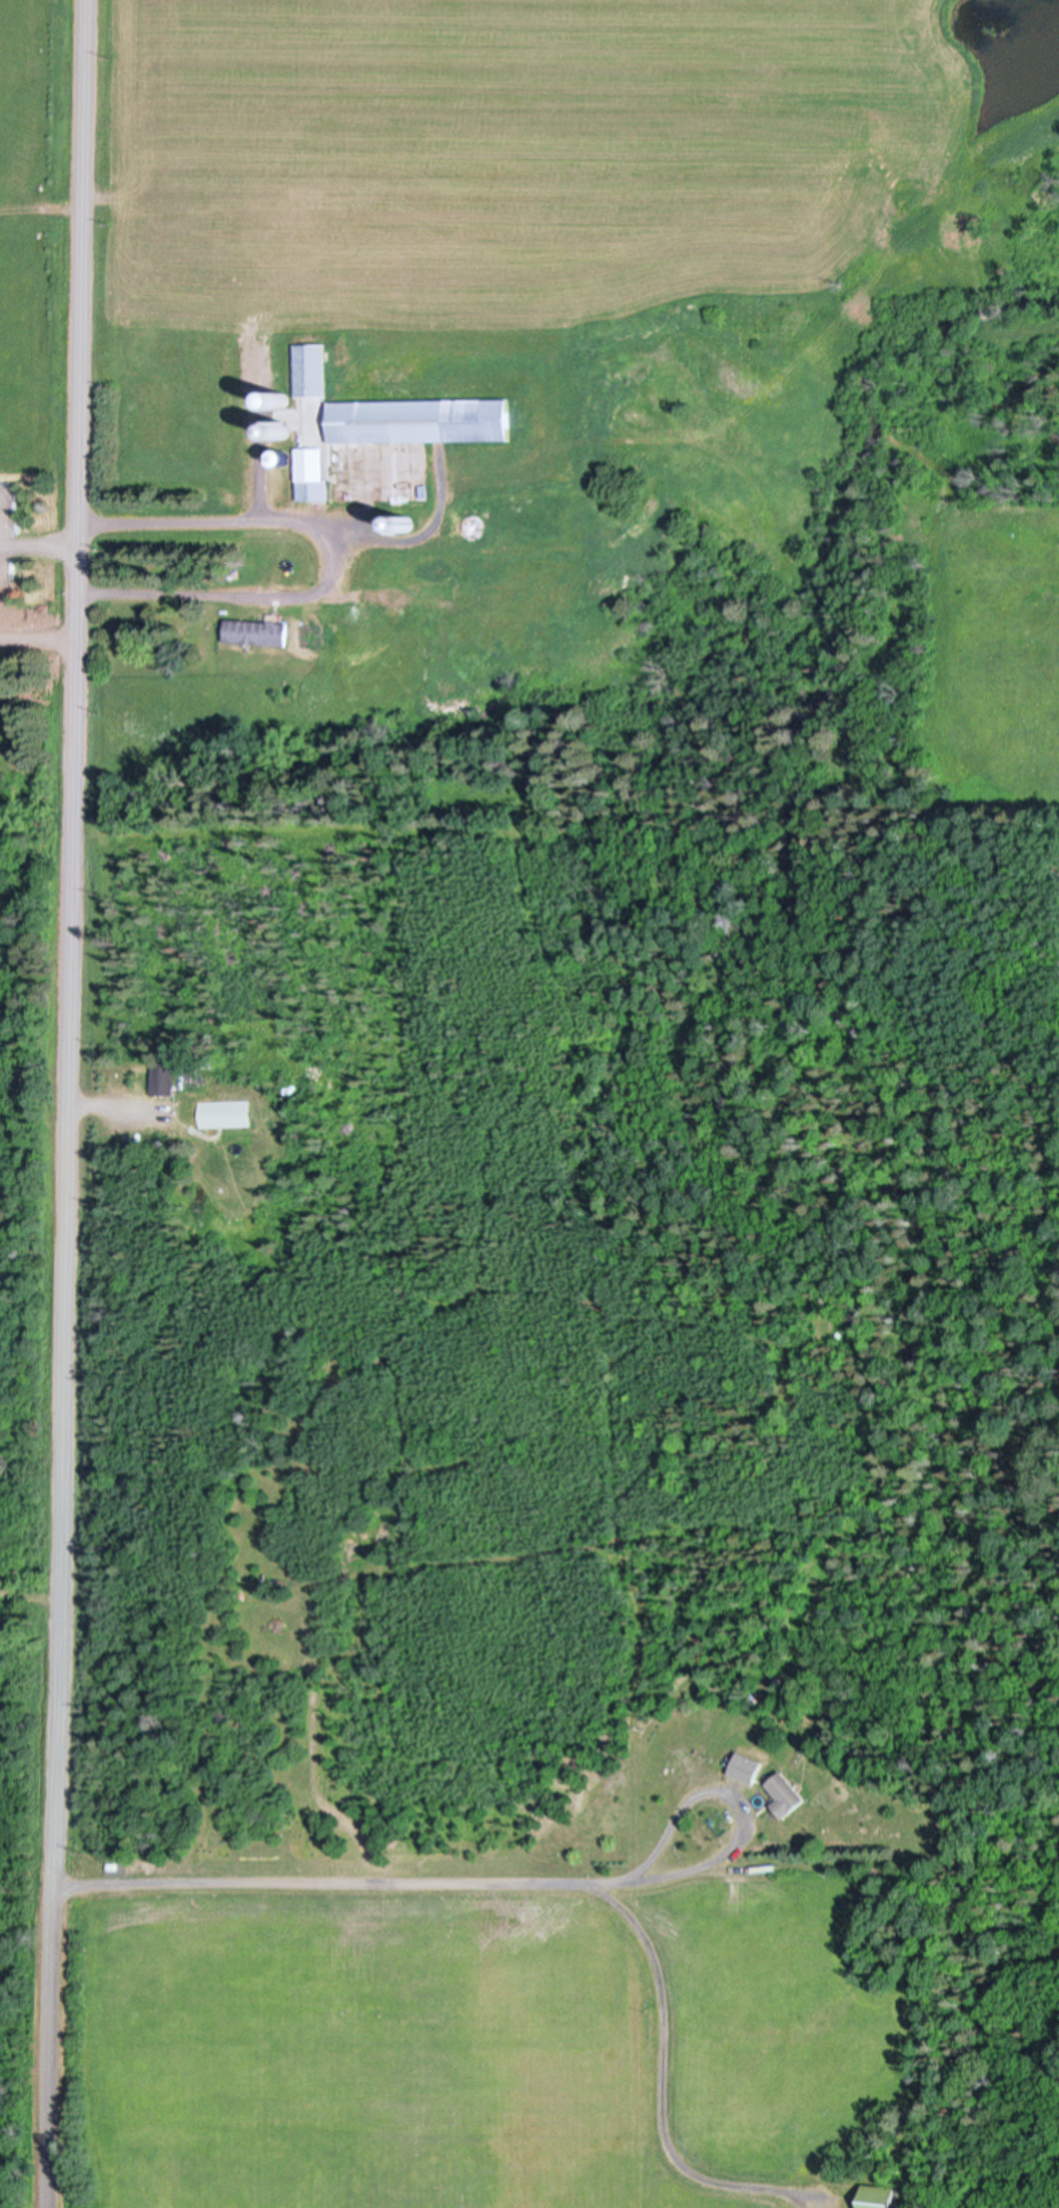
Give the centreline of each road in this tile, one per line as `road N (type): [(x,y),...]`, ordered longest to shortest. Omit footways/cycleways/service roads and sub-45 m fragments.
road 1 (residential): [(87,0),(51,2207)]

